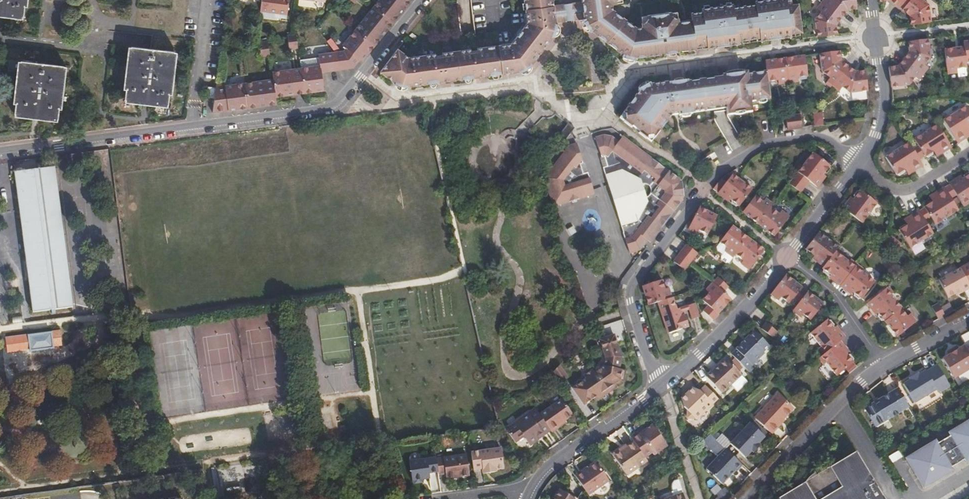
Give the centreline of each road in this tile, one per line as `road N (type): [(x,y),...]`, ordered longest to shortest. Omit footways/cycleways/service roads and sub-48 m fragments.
road 1 (residential): [(0,151),(334,106),(421,0)]
road 2 (residential): [(659,388),(628,294),(705,189)]
road 3 (residential): [(750,498),(841,400),(887,363)]
road 4 (residential): [(788,257),(659,388)]
road 5 (residential): [(705,189),(725,168),(771,145),(818,140),(861,164)]
road 6 (residential): [(659,388),(551,464),(527,498)]
road 7 (residential): [(869,0),(884,112),(861,164)]
road 8 (residential): [(788,257),(843,306),(887,363)]

